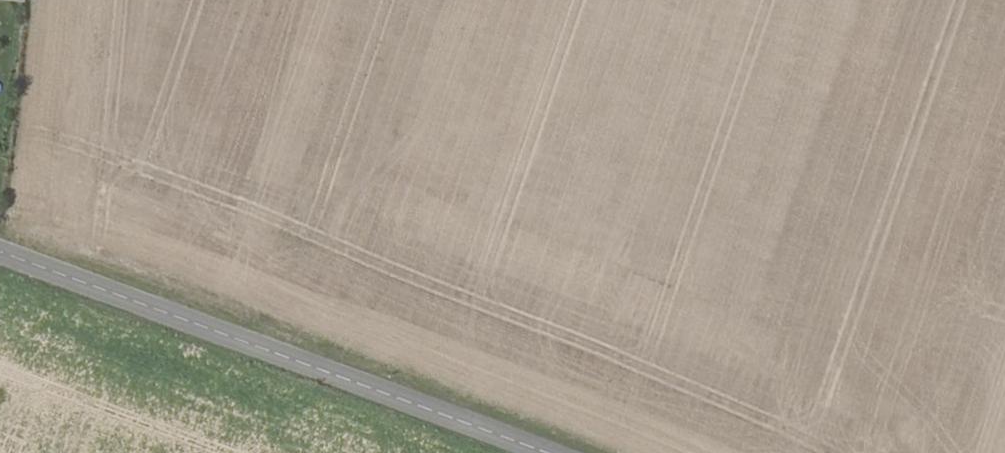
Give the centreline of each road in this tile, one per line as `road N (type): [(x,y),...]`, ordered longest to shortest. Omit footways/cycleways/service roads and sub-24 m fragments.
road 1 (tertiary): [(0,252),(548,452)]

